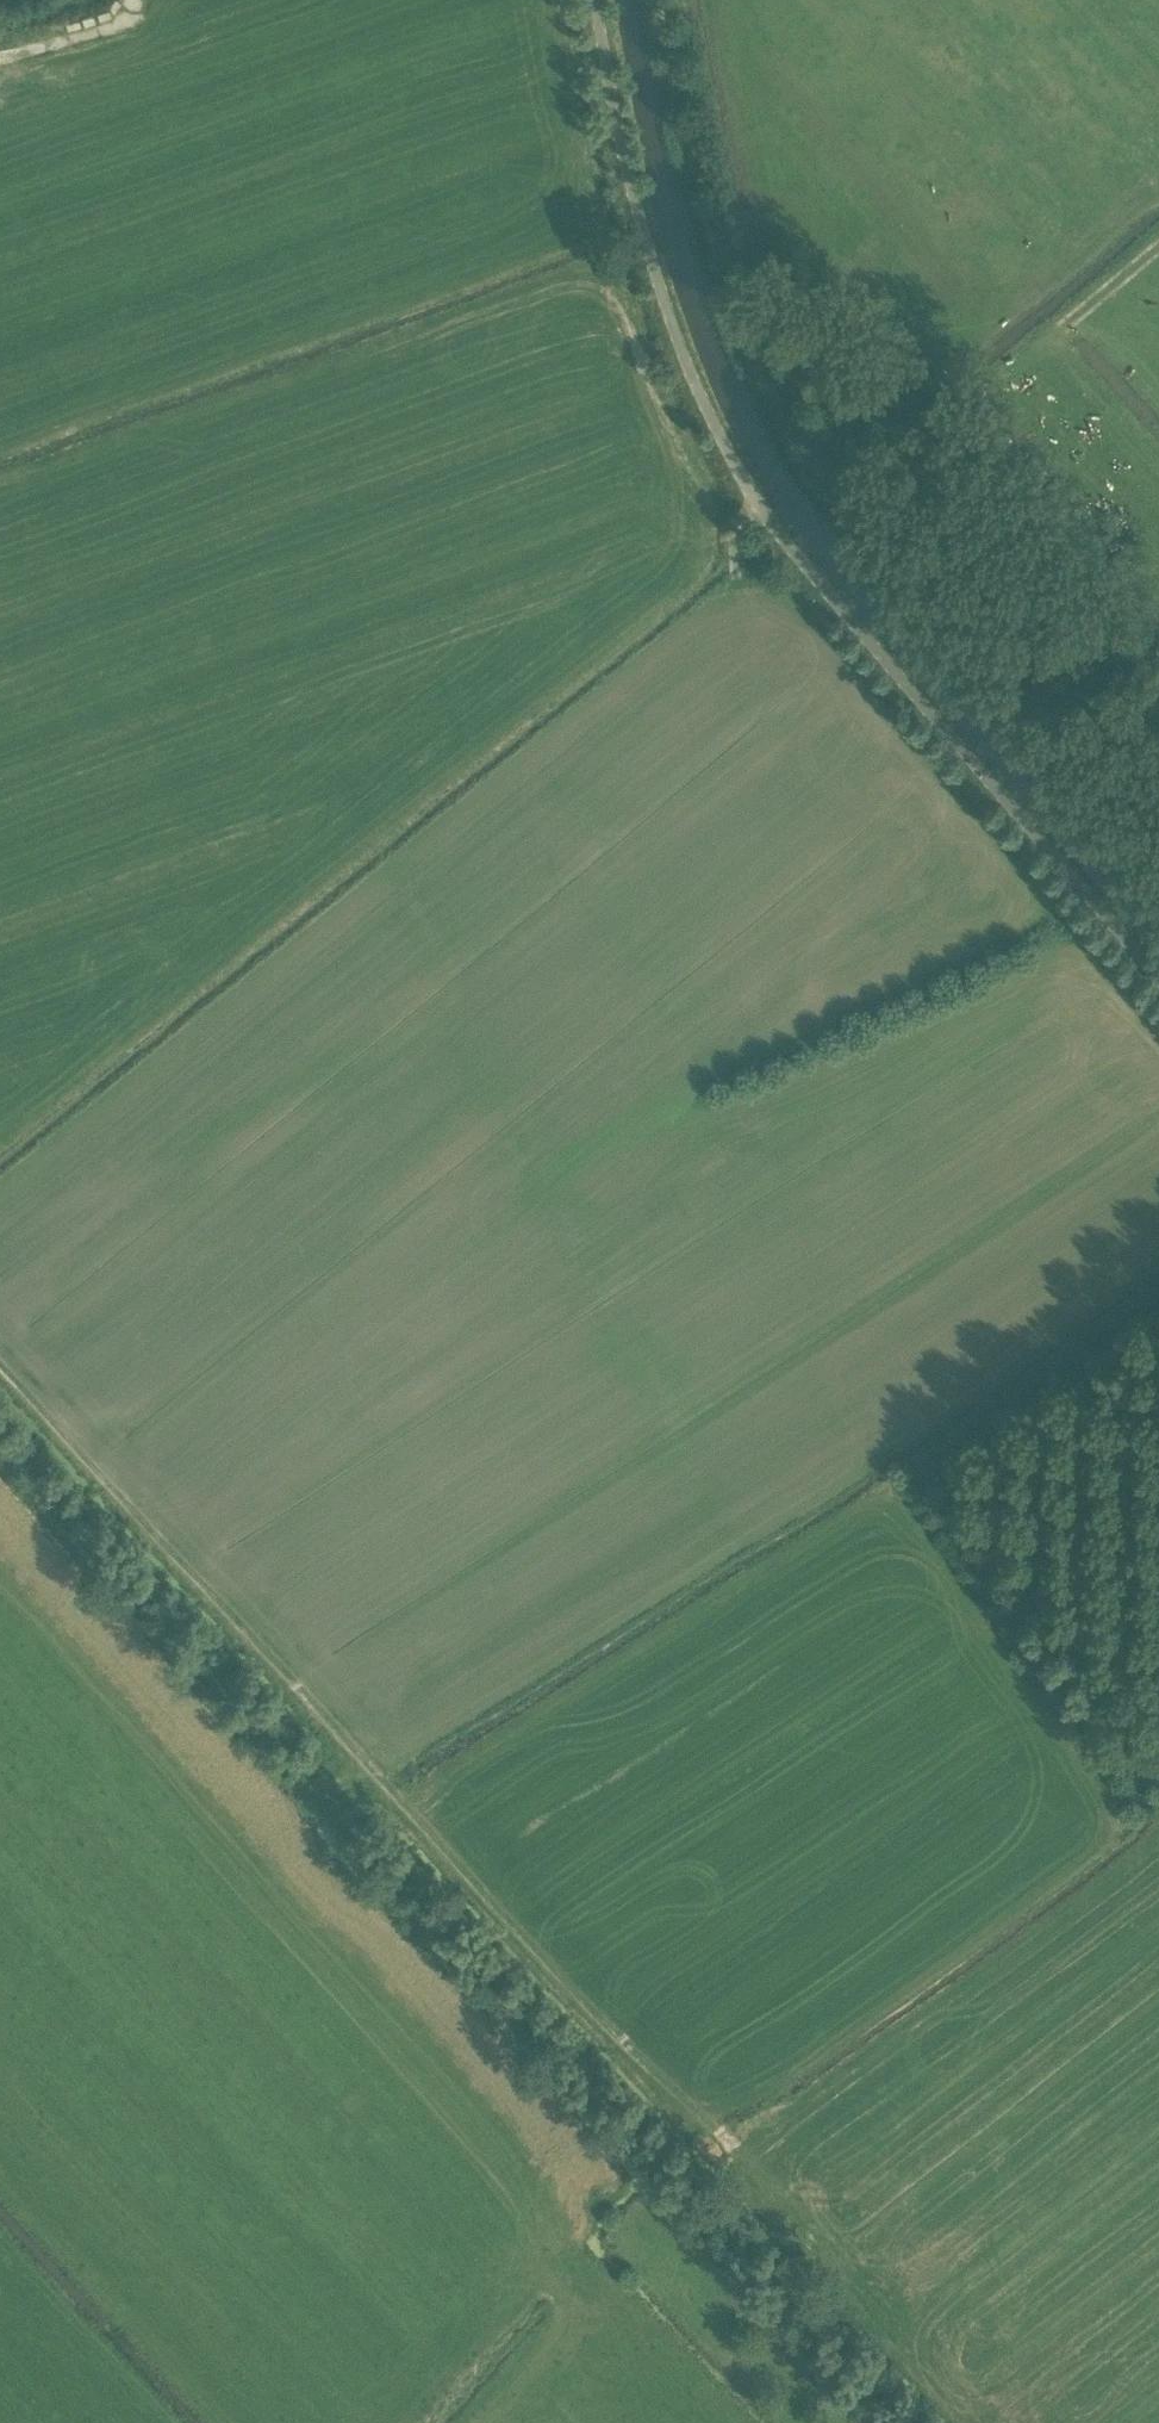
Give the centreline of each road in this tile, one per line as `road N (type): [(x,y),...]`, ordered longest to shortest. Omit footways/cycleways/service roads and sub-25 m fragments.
road 1 (unclassified): [(1158,977),(775,526),(722,446),(648,249),(594,0)]
road 2 (track): [(718,2128),(628,2049),(0,1361)]
road 3 (track): [(1158,246),(1064,324)]

